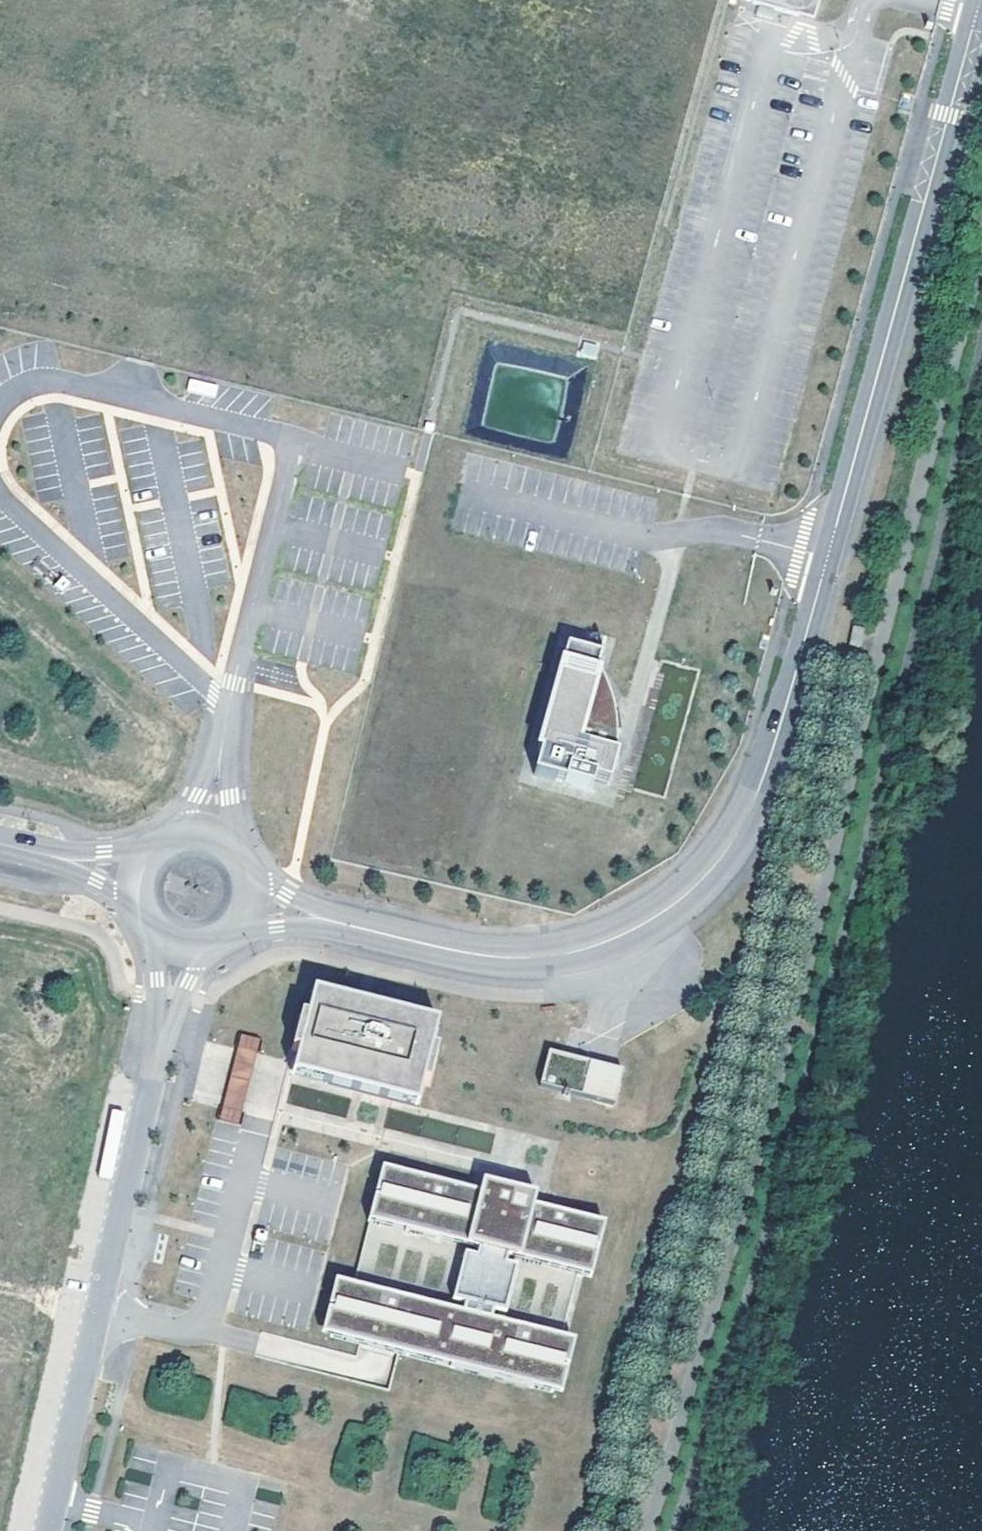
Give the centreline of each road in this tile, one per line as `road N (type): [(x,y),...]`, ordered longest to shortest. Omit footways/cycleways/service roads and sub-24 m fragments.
road 1 (unclassified): [(251,905),(461,949),(554,953),(654,915),(714,863),(748,810),(780,728),(977,0)]
road 2 (unclassified): [(178,946),(48,1530)]
road 3 (unclassified): [(251,905),(253,887),(240,852),(208,832),(188,830),(154,846),(136,880)]
road 4 (unclassified): [(0,847),(136,880)]

